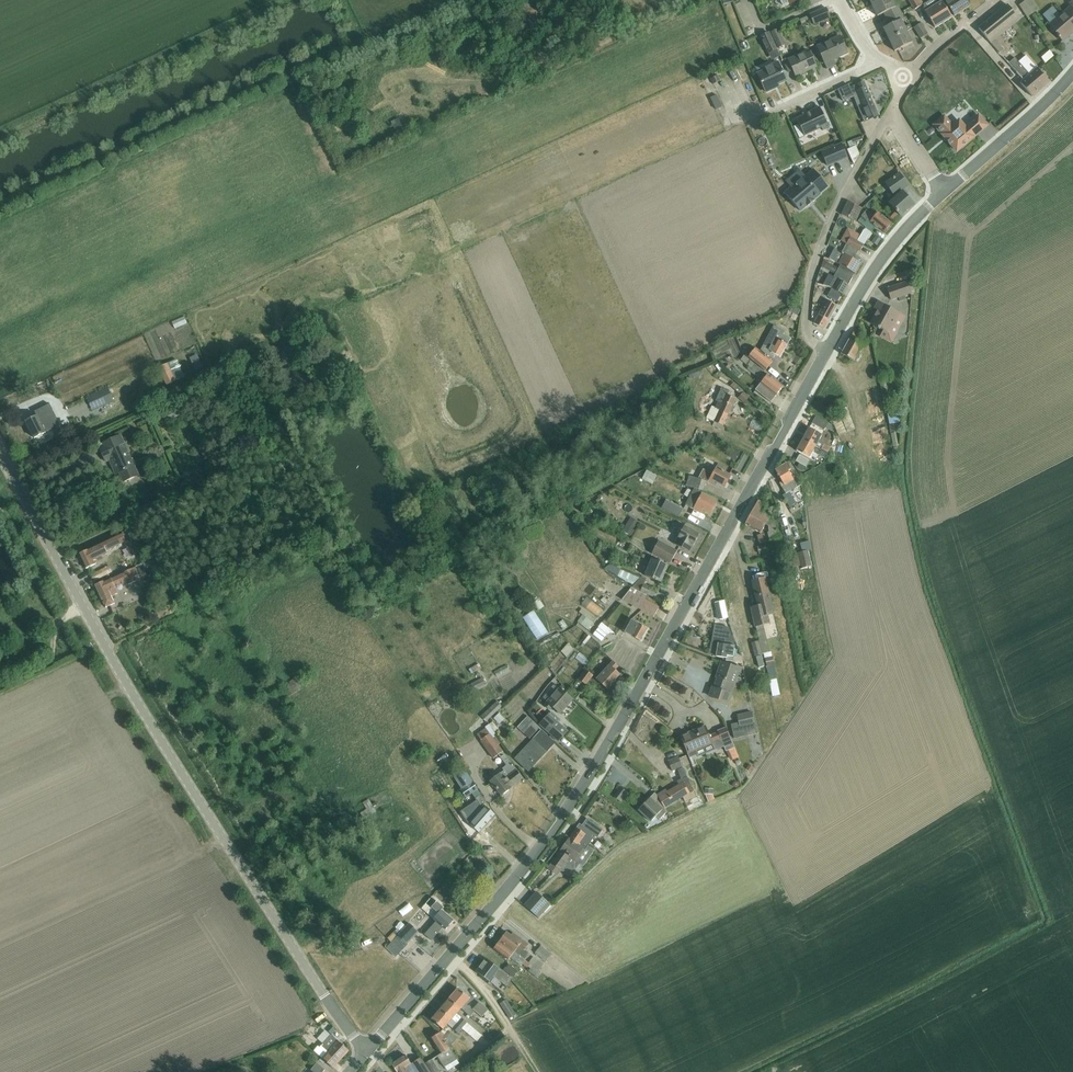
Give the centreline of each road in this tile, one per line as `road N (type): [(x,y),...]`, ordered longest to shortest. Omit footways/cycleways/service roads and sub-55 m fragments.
road 1 (tertiary): [(369,1049),(542,847),(596,767),(828,351)]
road 2 (tertiary): [(369,1049),(223,839),(0,460)]
road 3 (track): [(765,113),(460,246)]
road 4 (residential): [(828,351),(809,337),(812,270),(834,209),(891,114)]
road 5 (tertiary): [(828,351),(868,279),(943,191)]
road 6 (tertiary): [(943,191),(1072,73)]
road 7 (track): [(446,957),(469,973),(535,1071)]
road 8 (residential): [(765,113),(880,61)]

